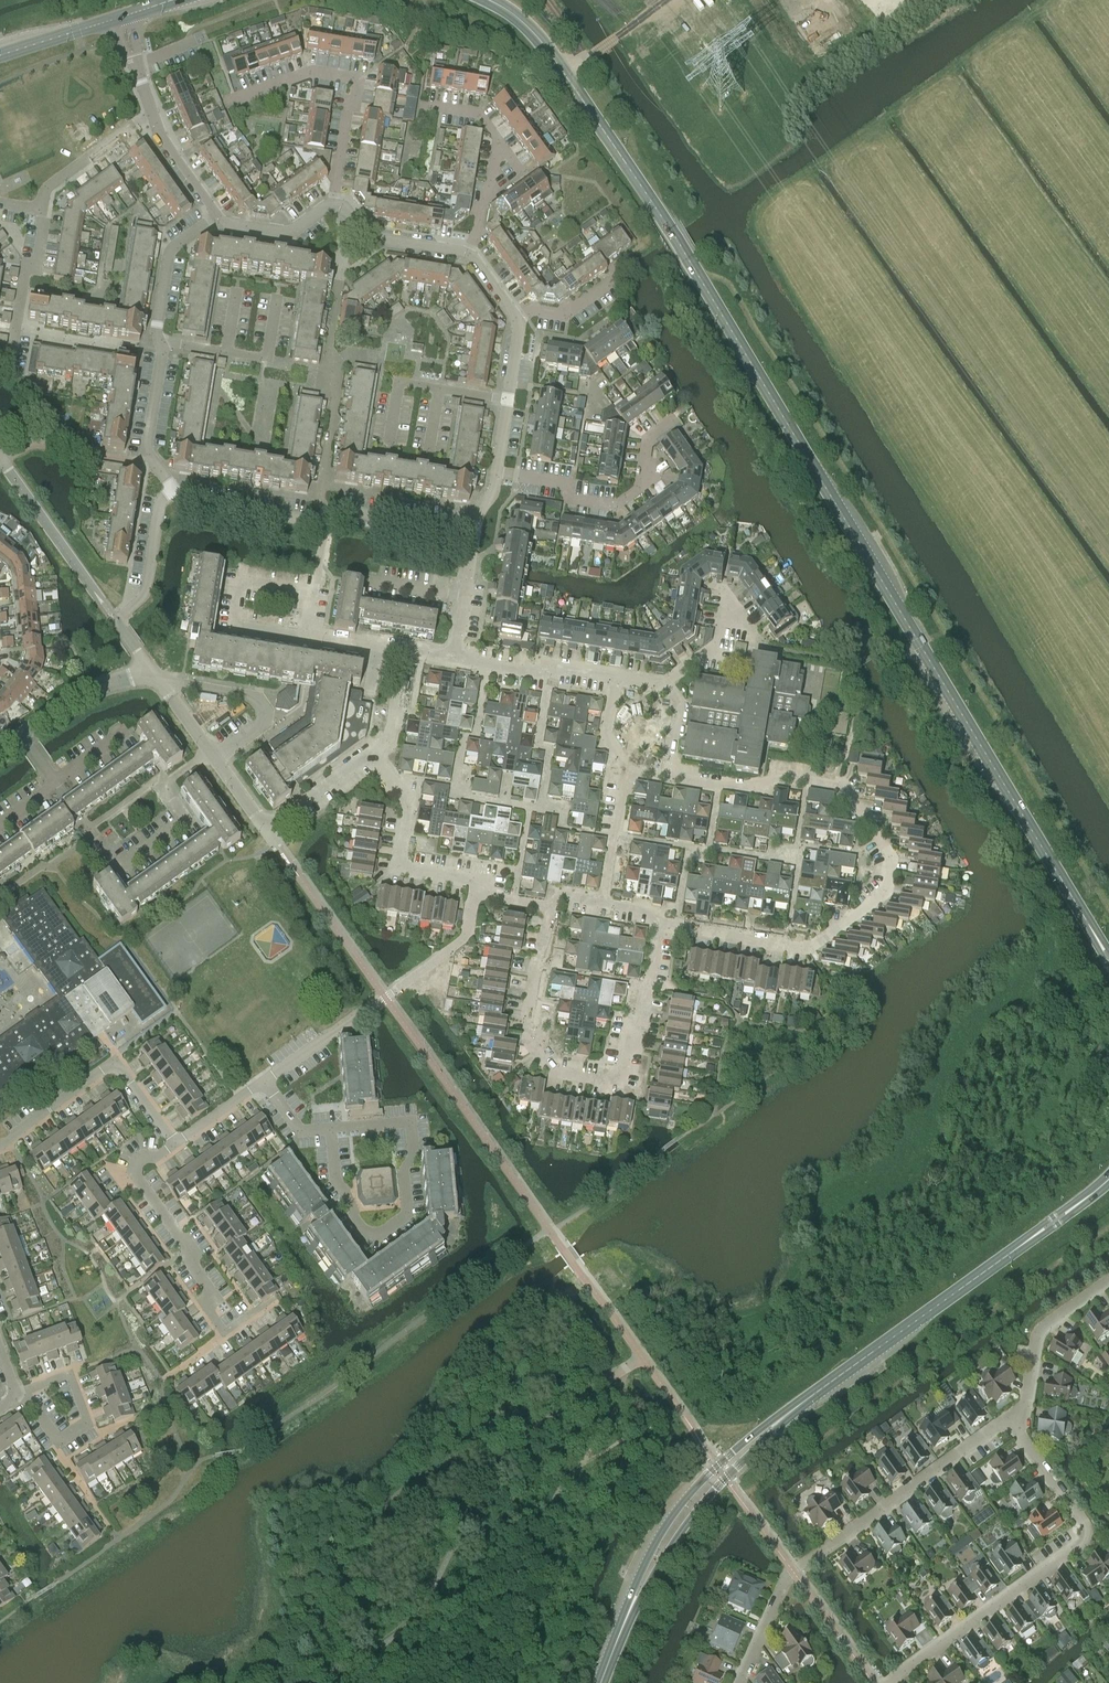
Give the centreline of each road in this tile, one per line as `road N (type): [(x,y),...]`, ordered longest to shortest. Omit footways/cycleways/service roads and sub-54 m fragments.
road 1 (secondary): [(491,0),(535,33),(663,217),(1108,956)]
road 2 (residential): [(629,769),(759,787),(777,776),(845,787),(893,860),(887,892),(805,950),(660,924)]
road 3 (residential): [(550,907),(528,1038),(550,1071),(600,1079),(621,1068),(660,924)]
road 4 (residential): [(745,1682),(794,1572),(1011,1419)]
road 5 (residential): [(890,1682),(1086,1536),(1081,1514),(1011,1419)]
road 6 (secondary): [(1108,1181),(826,1385)]
road 7 (secondary): [(826,1385),(768,1423),(688,1495),(649,1555),(616,1643)]
road 8 (secondary): [(616,1643),(695,1513),(826,1385)]
road 9 (residential): [(476,532),(336,509),(316,521),(183,501),(173,489)]
road 10 (residential): [(264,1082),(468,937),(476,894)]
road 11 (residential): [(213,755),(162,786),(187,821),(118,869),(58,783)]
road 12 (residential): [(330,1129),(412,1122),(408,1214),(378,1235),(366,1234),(335,1178)]
road 13 (residential): [(332,205),(358,78),(315,71),(235,99)]
road 14 (residential): [(0,1145),(115,1067),(174,1144)]
road 15 (residential): [(224,1332),(179,1236),(133,1171),(174,1144)]
road 16 (residential): [(670,424),(648,440),(641,487),(614,506),(573,499),(556,480),(497,471)]
road 17 (residential): [(156,678),(115,620),(146,590),(160,499),(173,489)]
road 18 (residential): [(476,894),(479,880),(399,866),(409,804),(372,753)]
road 19 (residential): [(615,678),(662,686),(717,647),(724,596),(752,628),(751,640)]
road 20 (residential): [(468,254),(496,138),(480,112),(421,103)]
road 21 (residential): [(15,1394),(71,1372),(87,1422),(59,1440),(28,1400)]
road 22 (residential): [(156,678),(255,696),(265,710),(259,725),(213,755)]
road 23 (residential): [(1011,1419),(1024,1405),(1036,1334),(1108,1279)]
road 24 (residential): [(9,370),(24,275),(39,254),(41,209)]
road 25 (residential): [(454,659),(615,678)]
road 26 (residential): [(173,489),(147,453),(160,342)]
road 27 (residential): [(304,634),(312,595),(239,583),(232,622)]
road 28 (residential): [(468,254),(369,237),(344,207),(332,205)]
road 29 (residential): [(41,209),(46,188),(152,113)]
road 30 (residential): [(160,342),(170,253),(218,216)]
road 31 (residential): [(22,733),(81,692),(156,678)]
road 32 (residential): [(605,903),(629,769)]
road 33 (residential): [(265,828),(372,753)]
road 34 (secondary): [(0,56),(119,18)]
road 35 (residential): [(332,205),(290,233),(218,216)]
road 36 (residential): [(218,216),(152,113)]

